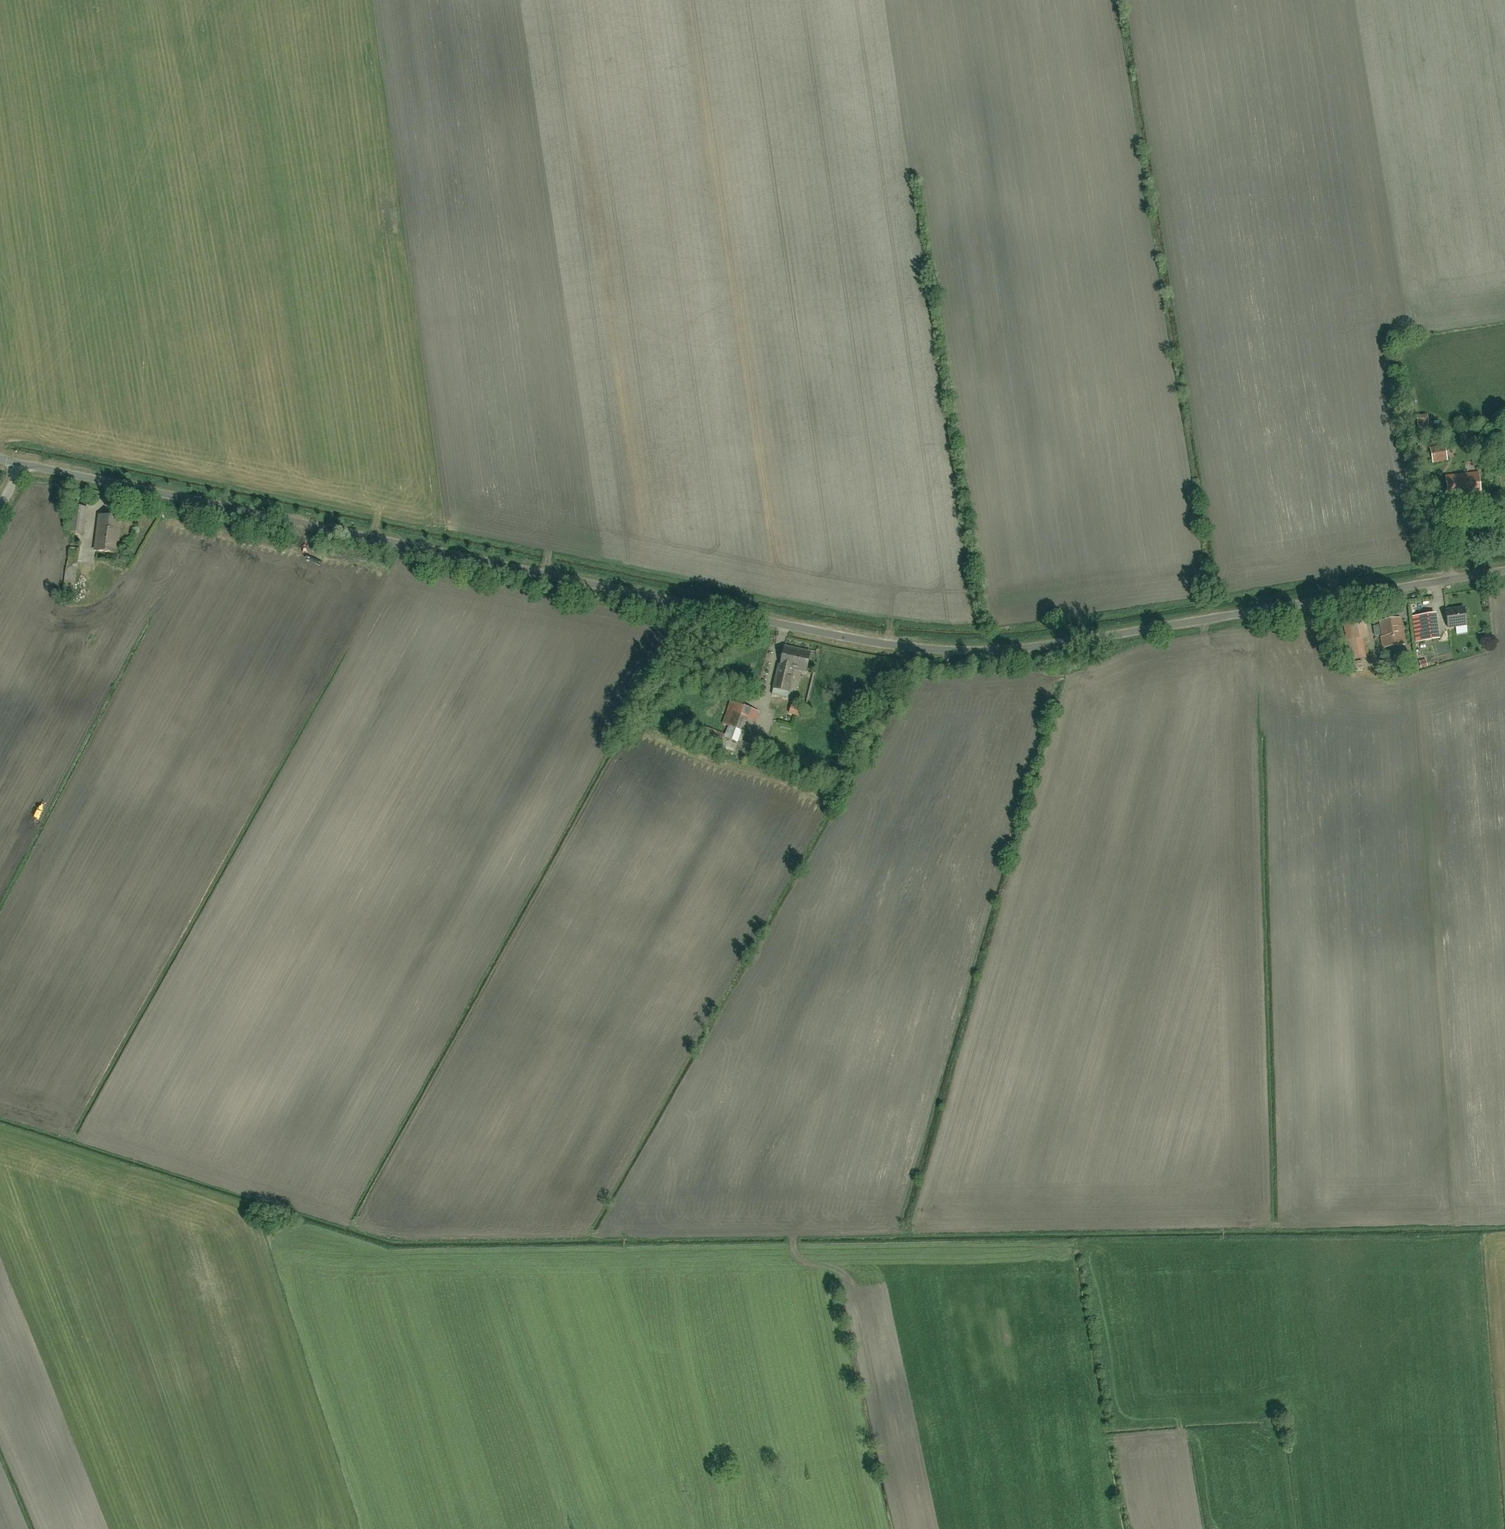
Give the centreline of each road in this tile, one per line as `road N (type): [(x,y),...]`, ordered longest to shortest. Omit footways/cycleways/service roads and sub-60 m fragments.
road 1 (residential): [(24,464),(861,643),(976,654),(1504,569)]

